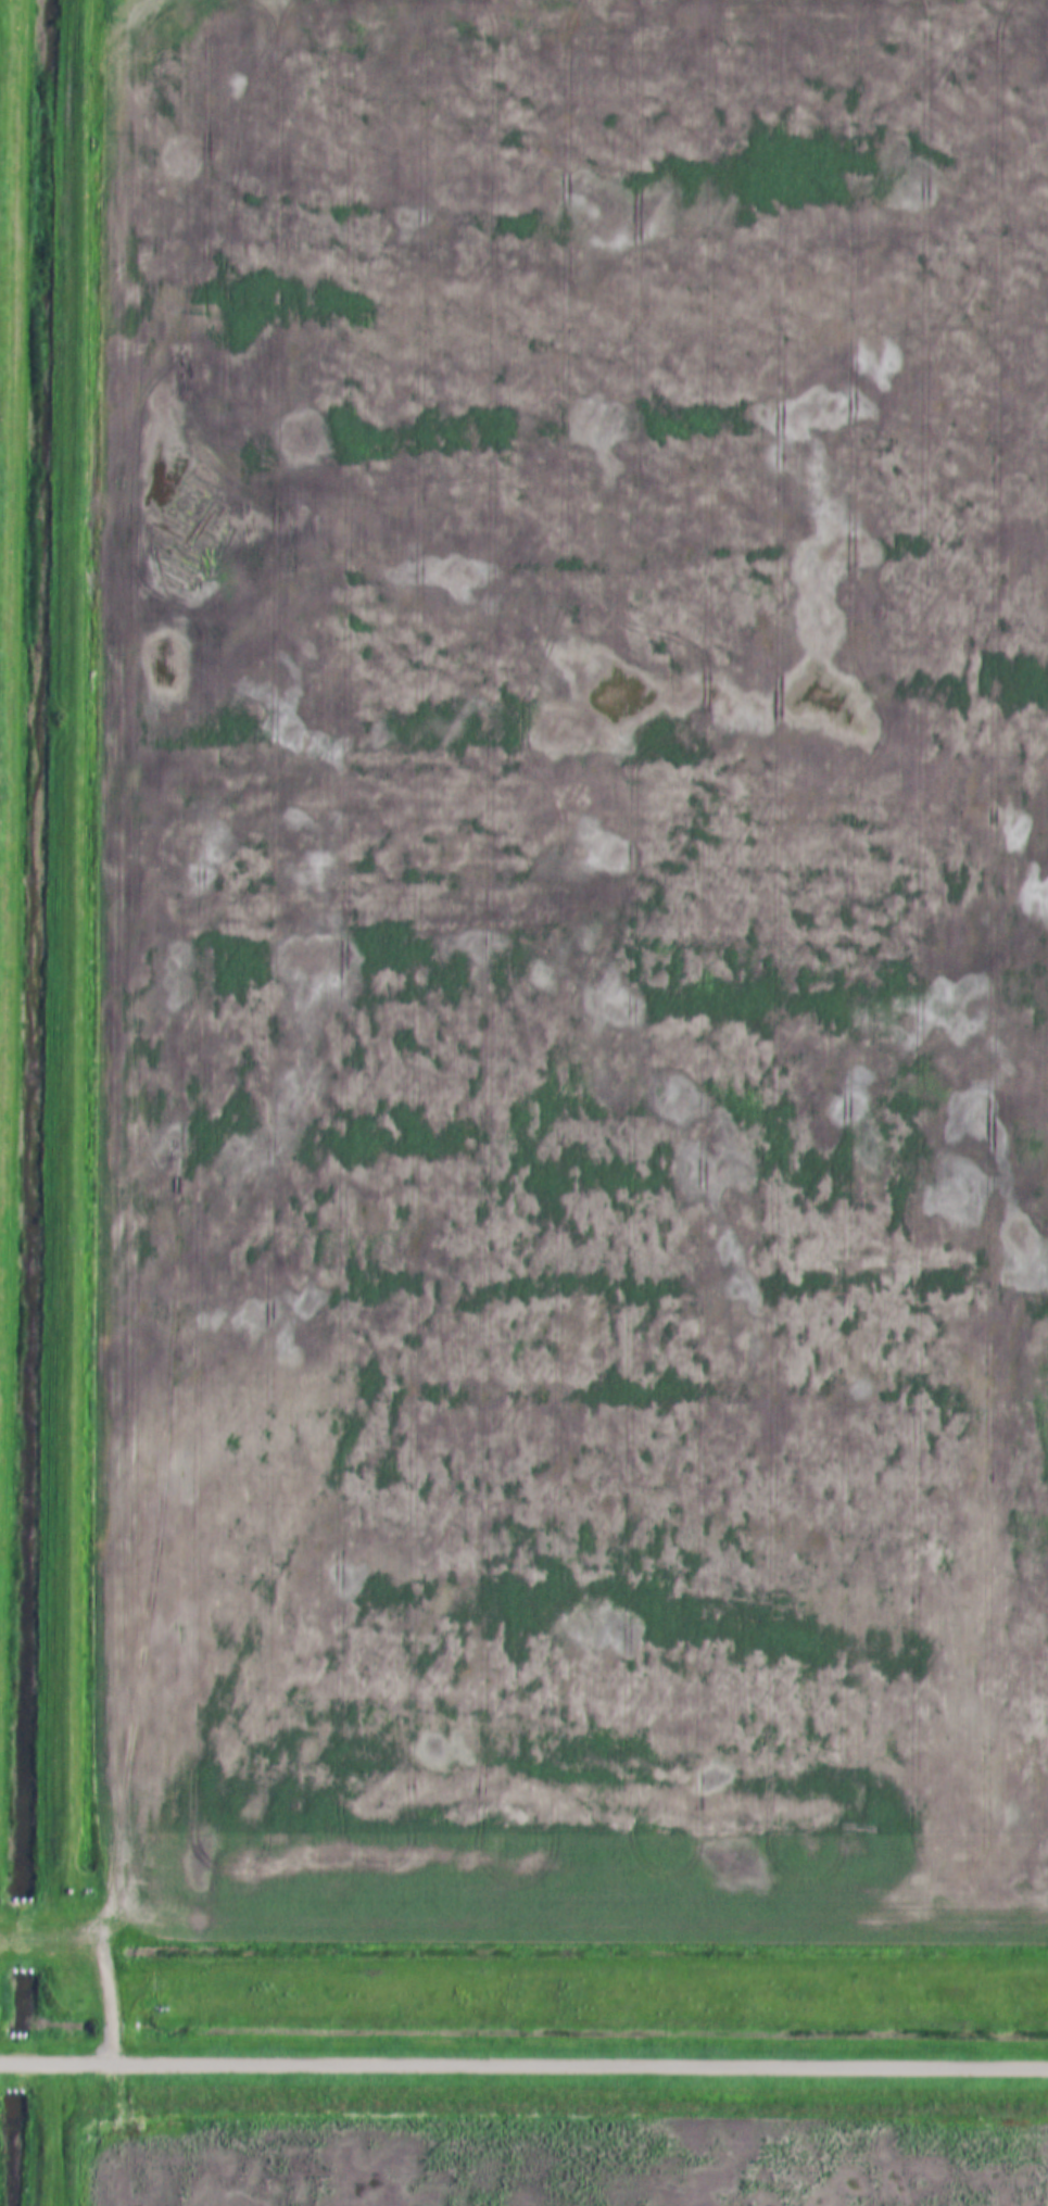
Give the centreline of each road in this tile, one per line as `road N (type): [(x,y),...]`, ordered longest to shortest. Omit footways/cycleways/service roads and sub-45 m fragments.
road 1 (residential): [(0,2066),(1047,2071)]

